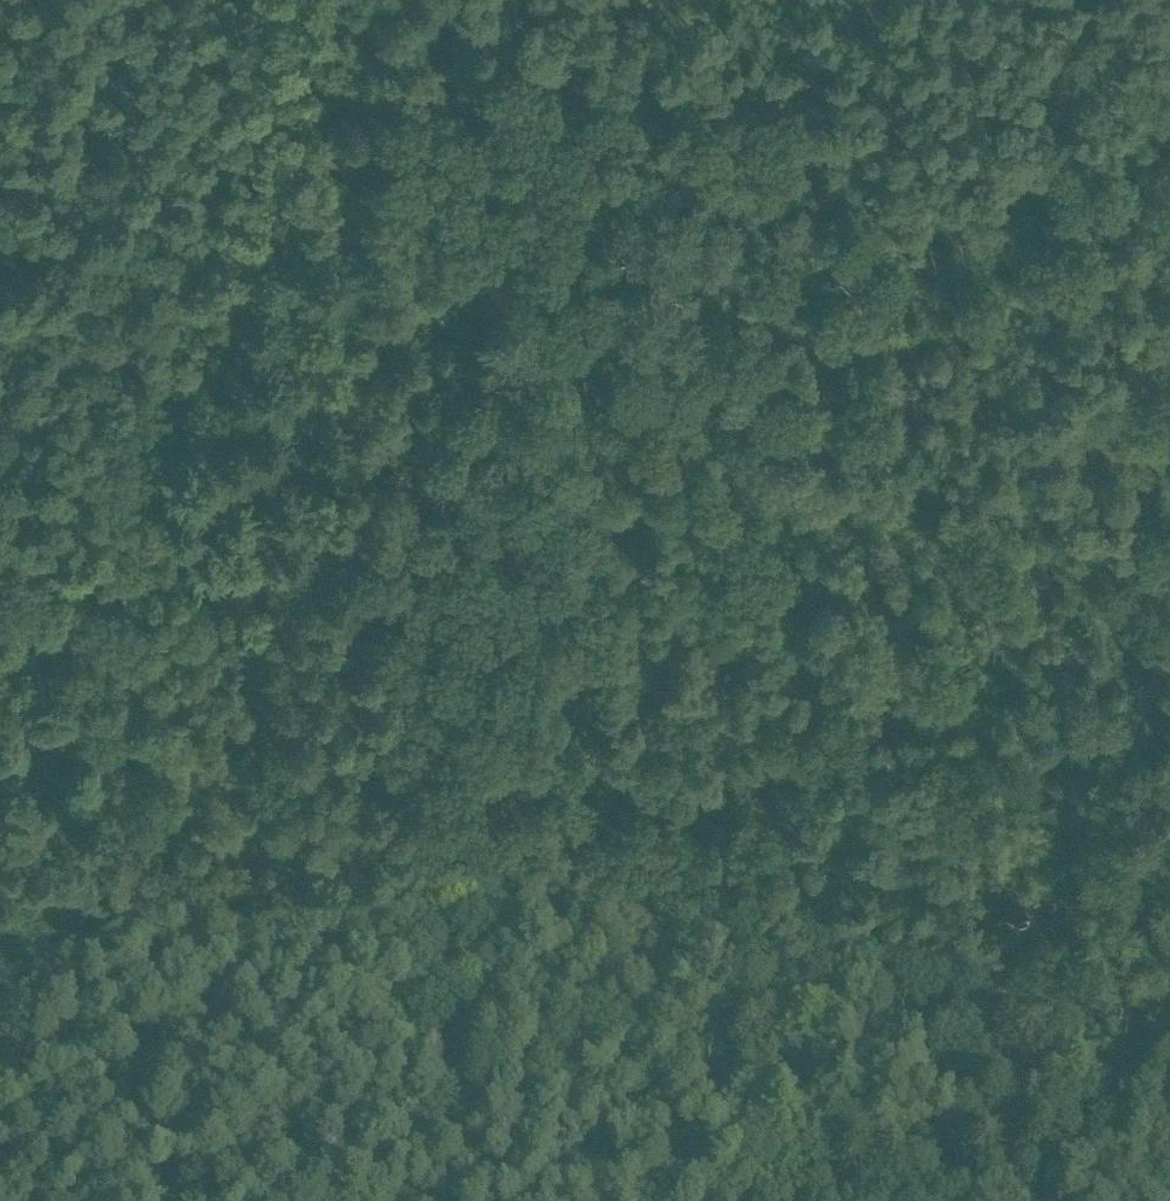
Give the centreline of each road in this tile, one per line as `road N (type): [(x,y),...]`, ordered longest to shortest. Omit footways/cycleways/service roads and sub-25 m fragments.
road 1 (track): [(0,518),(141,1053),(144,1148),(135,1200)]

